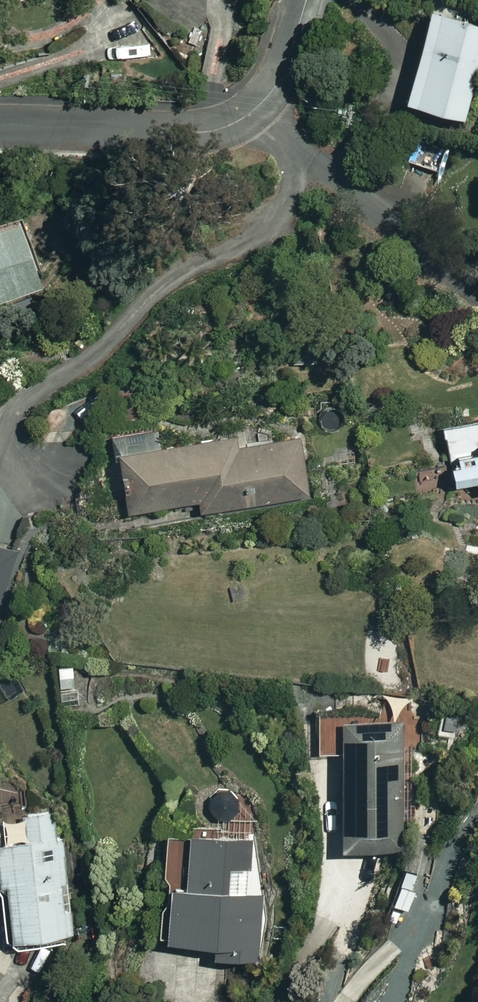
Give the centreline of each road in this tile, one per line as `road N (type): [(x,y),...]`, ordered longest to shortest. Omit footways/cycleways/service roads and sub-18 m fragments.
road 1 (residential): [(477,293),(255,110)]
road 2 (residential): [(255,110),(207,132),(0,127)]
road 3 (residential): [(255,110),(286,65),(307,0)]

